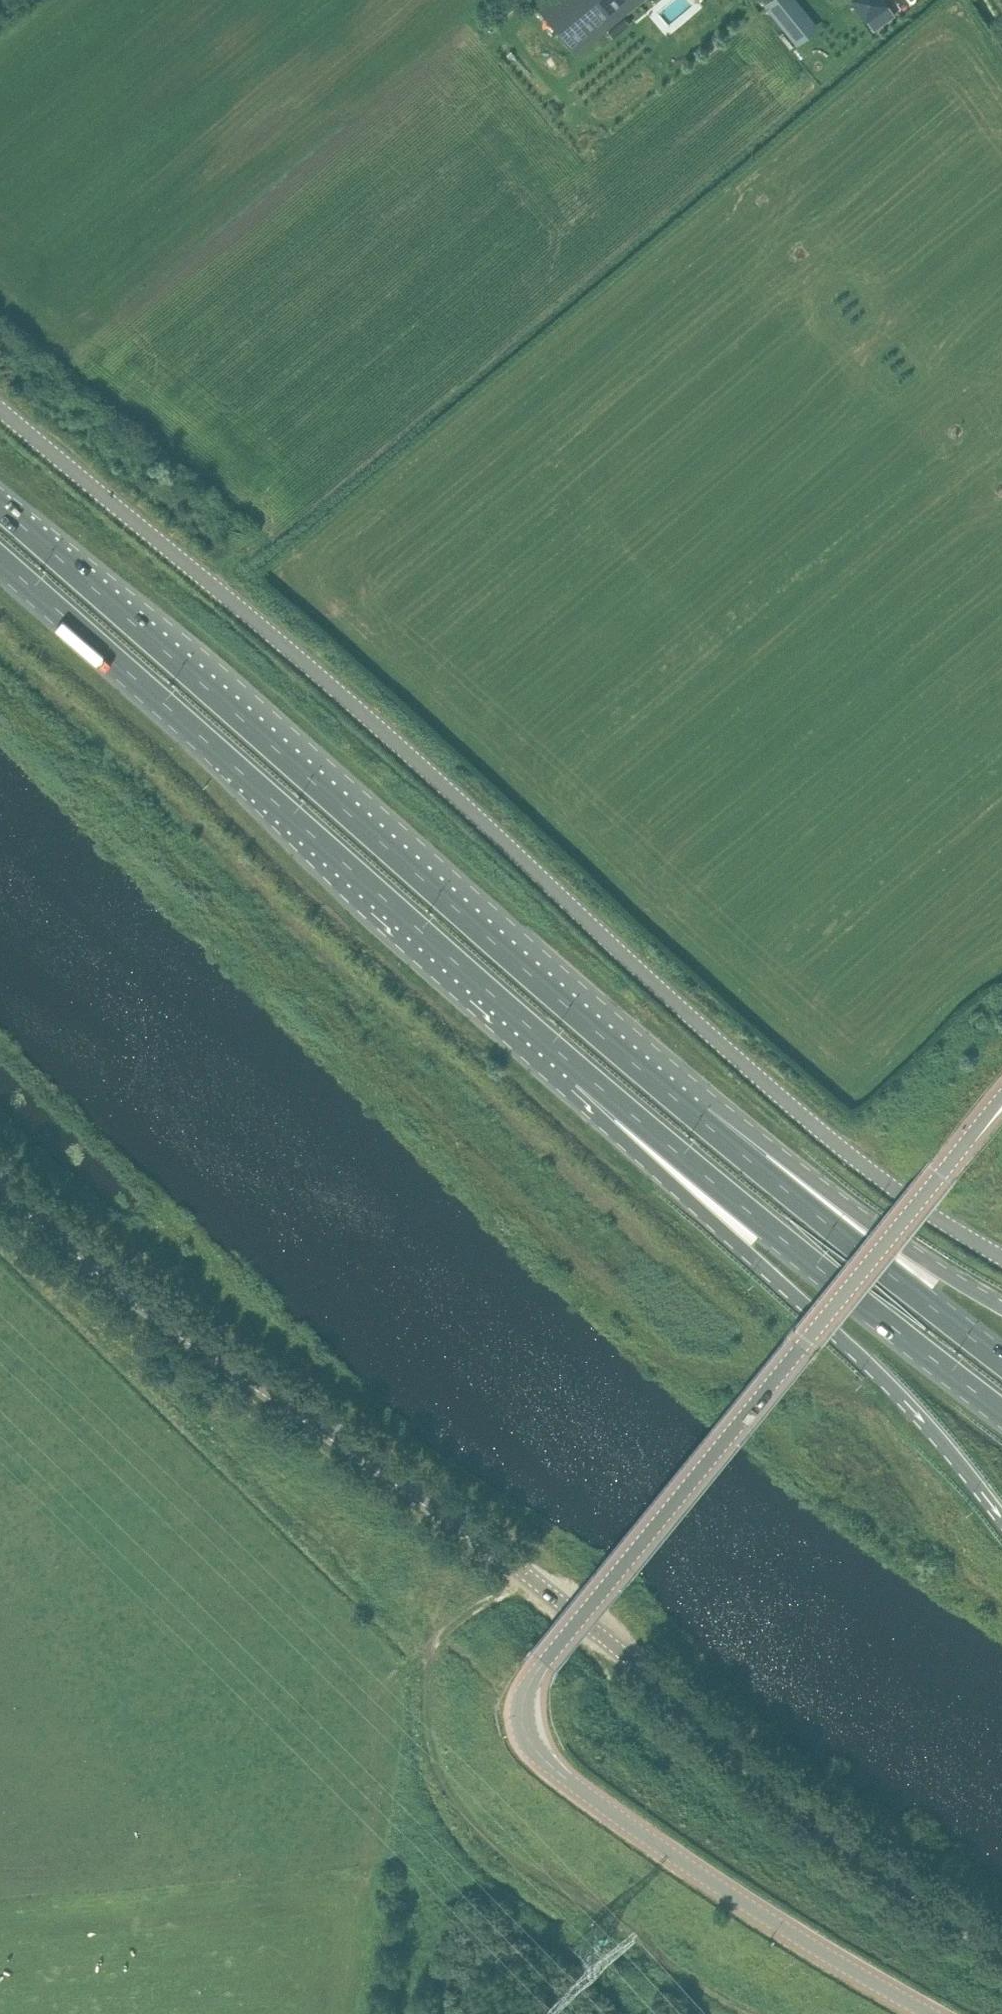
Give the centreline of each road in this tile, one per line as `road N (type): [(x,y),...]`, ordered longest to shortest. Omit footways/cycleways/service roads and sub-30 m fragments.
road 1 (unclassified): [(1001,1255),(836,1148),(392,737),(0,403)]
road 2 (tertiary): [(941,2013),(815,1945),(600,1805),(531,1744),(525,1701),(544,1661),(1001,1095)]
road 3 (tertiary): [(1001,1946),(853,1848),(555,1597),(360,1450),(222,1360),(94,1262),(0,1174)]
road 4 (trunk): [(703,1115),(0,509)]
road 5 (trunk): [(0,561),(594,1086)]
road 6 (trunk): [(594,1086),(640,1153),(919,1416),(1001,1516)]
road 7 (trunk): [(594,1086),(1001,1411)]
road 8 (trunk): [(1001,1360),(703,1115)]
road 9 (trunk): [(1001,1302),(767,1146),(703,1115)]

